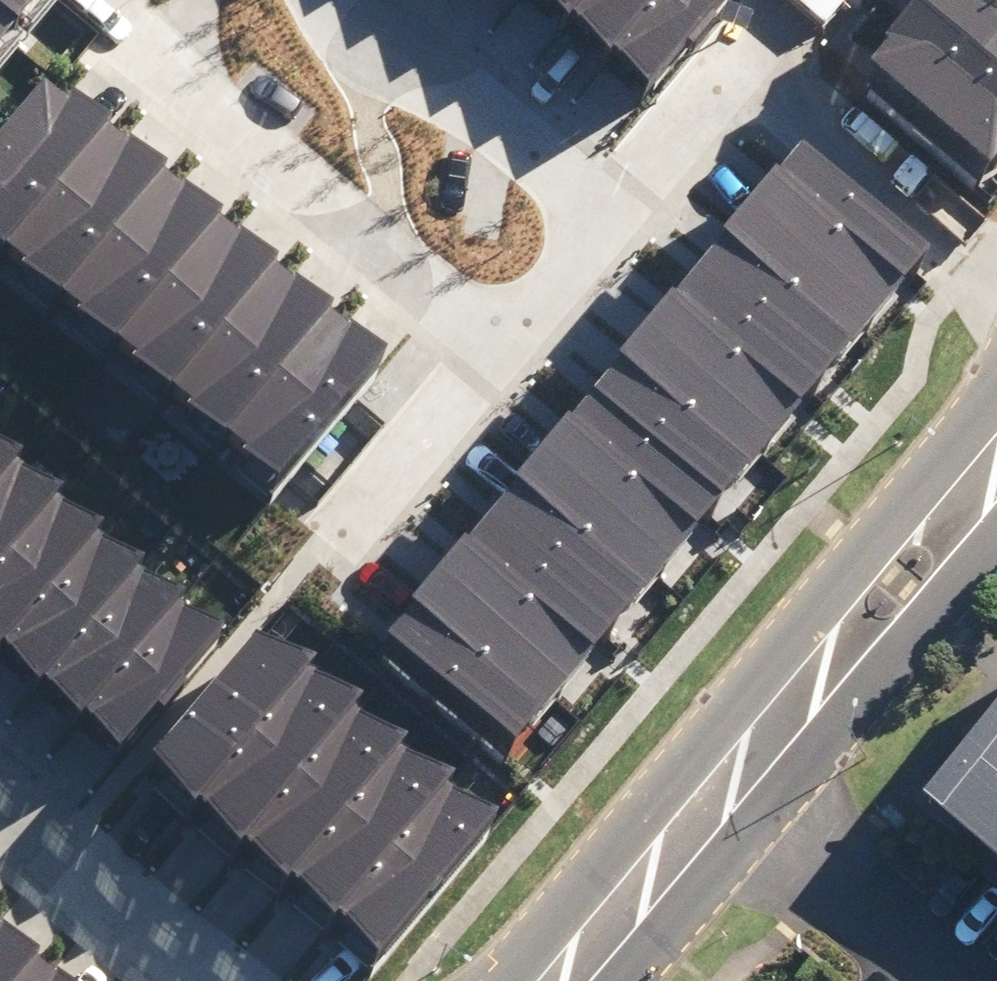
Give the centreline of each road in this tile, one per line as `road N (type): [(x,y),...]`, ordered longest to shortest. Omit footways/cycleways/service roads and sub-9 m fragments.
road 1 (residential): [(562,980),(996,457)]
road 2 (residential): [(488,344),(195,90),(196,0)]
road 3 (residential): [(729,64),(996,286)]
road 4 (residential): [(356,0),(604,209)]
road 5 (residential): [(0,806),(202,980)]
road 6 (residential): [(488,344),(340,516)]
road 7 (residential): [(729,64),(604,209)]
road 8 (residential): [(604,209),(488,344)]

